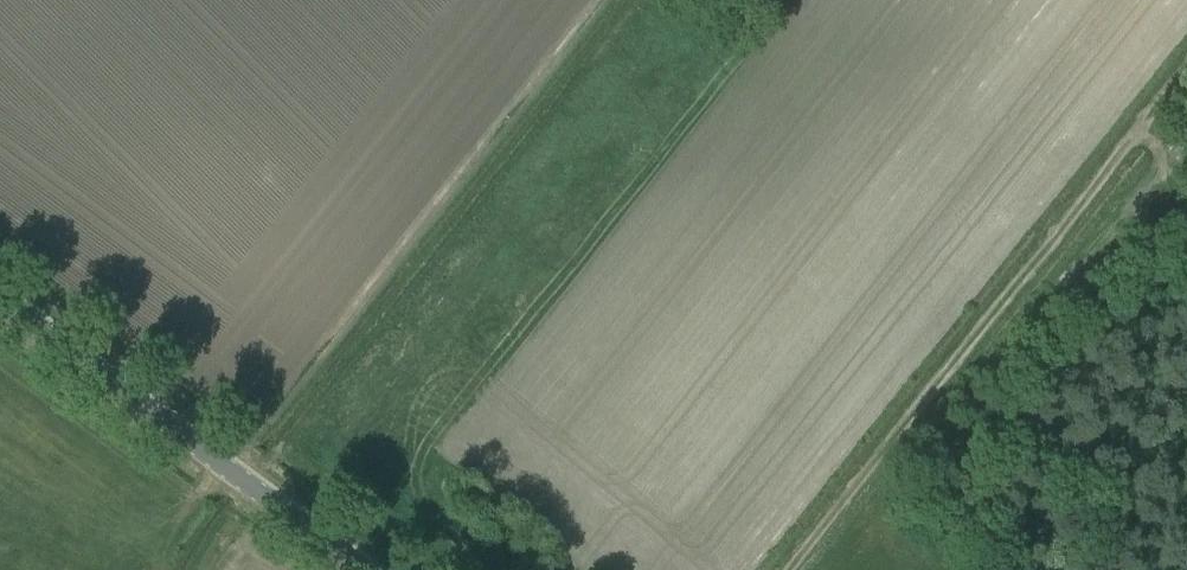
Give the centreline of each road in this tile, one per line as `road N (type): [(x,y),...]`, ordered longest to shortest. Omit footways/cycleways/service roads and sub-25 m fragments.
road 1 (unclassified): [(364,569),(0,302)]

